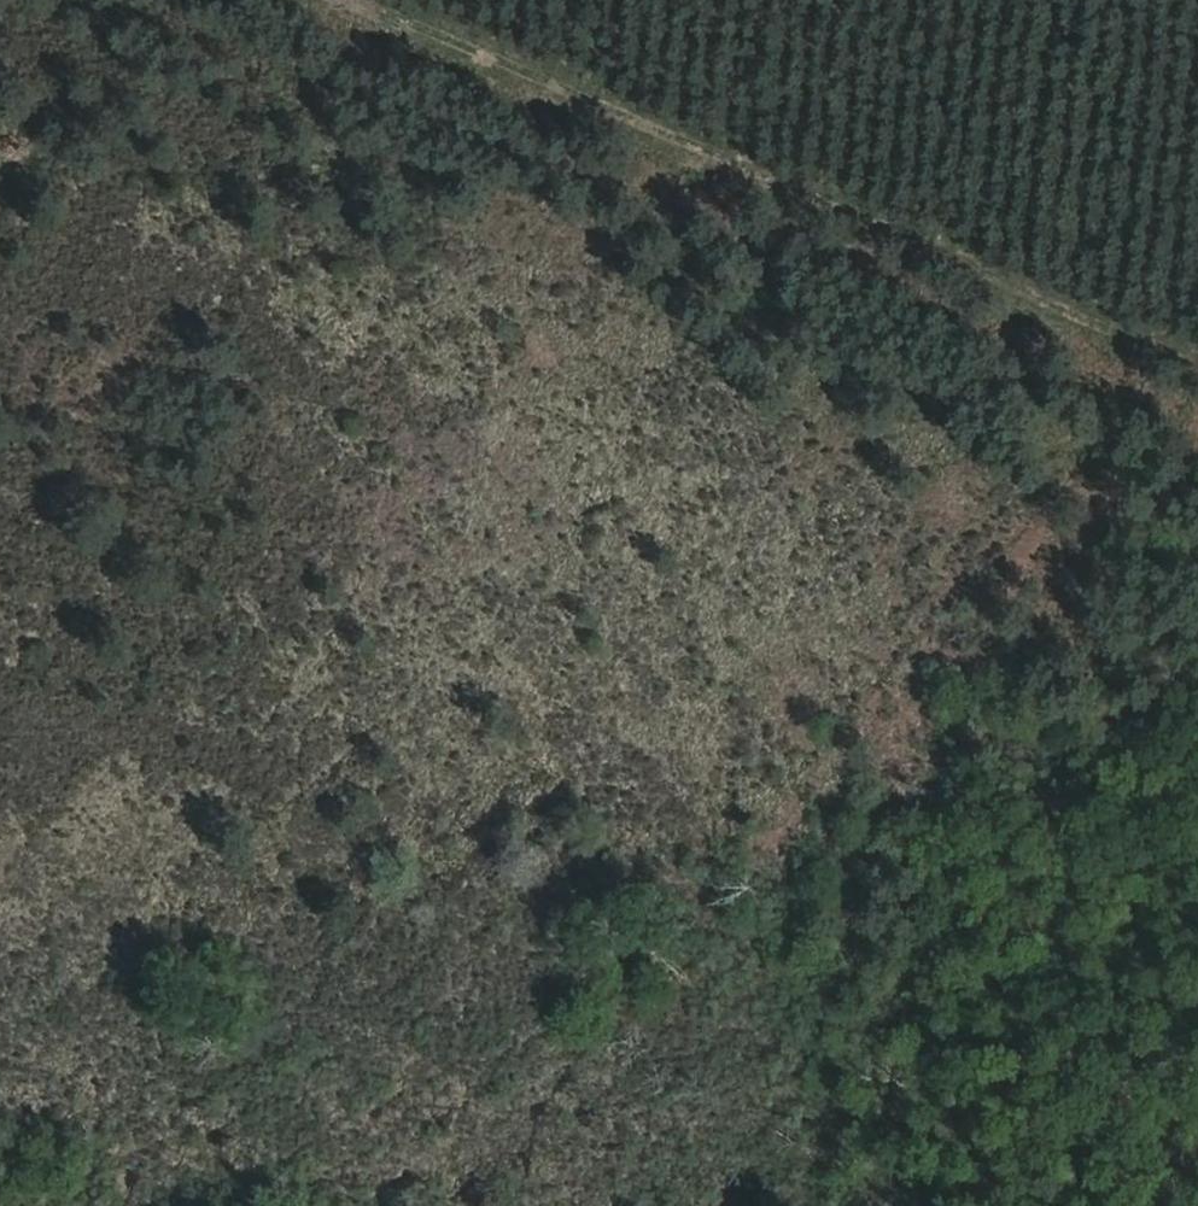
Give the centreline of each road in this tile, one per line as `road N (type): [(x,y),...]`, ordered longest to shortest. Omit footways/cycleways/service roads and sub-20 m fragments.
road 1 (track): [(1197,326),(410,0)]

